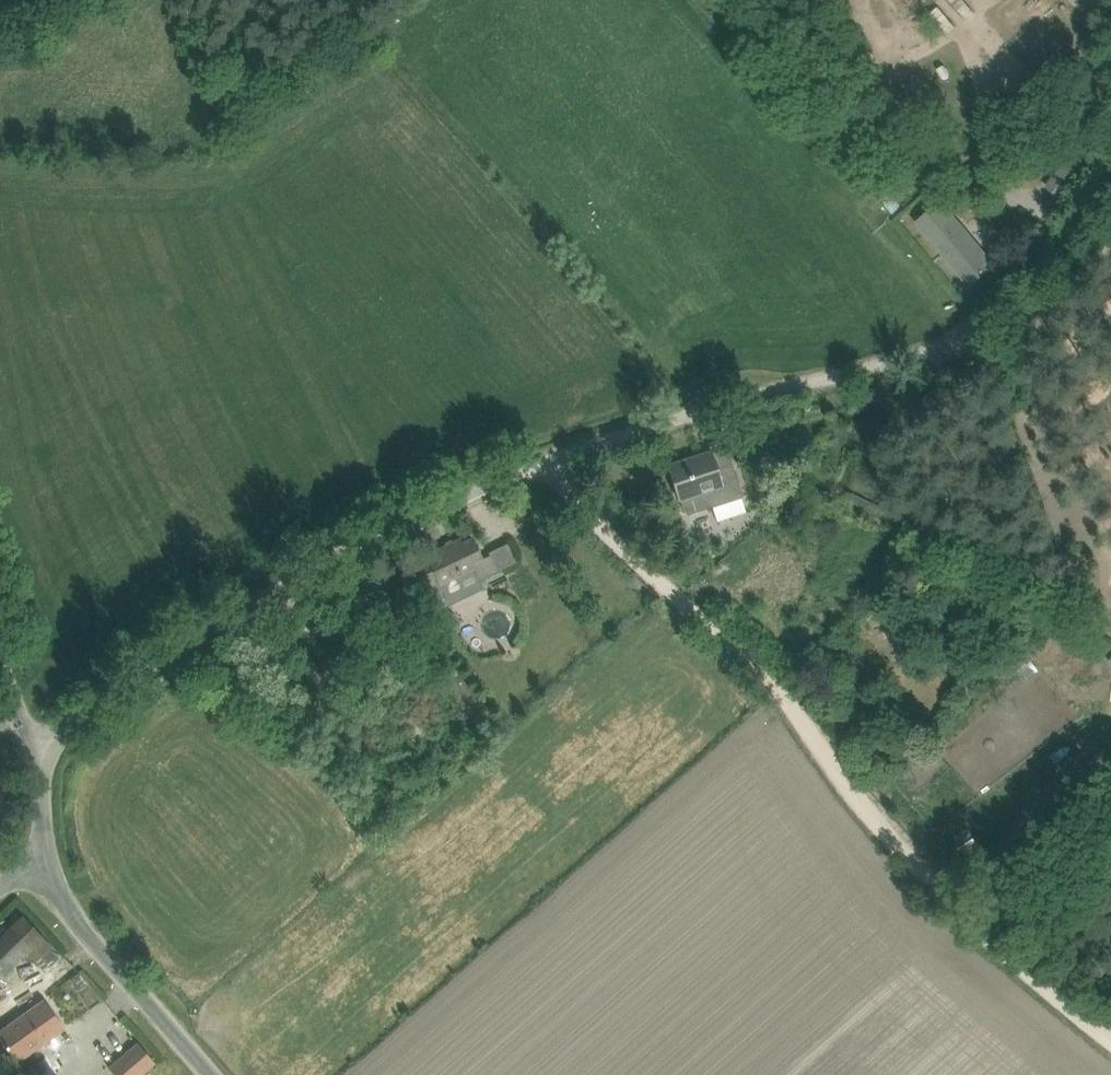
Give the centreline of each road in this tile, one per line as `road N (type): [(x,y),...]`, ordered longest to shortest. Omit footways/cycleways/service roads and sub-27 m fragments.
road 1 (unclassified): [(1110,1041),(949,907),(732,642),(539,457)]
road 2 (unclassified): [(539,457),(932,355),(993,324),(1078,238)]
road 3 (unclassified): [(34,754),(296,570),(539,457)]
road 4 (unclassified): [(216,1074),(57,886),(47,860)]

